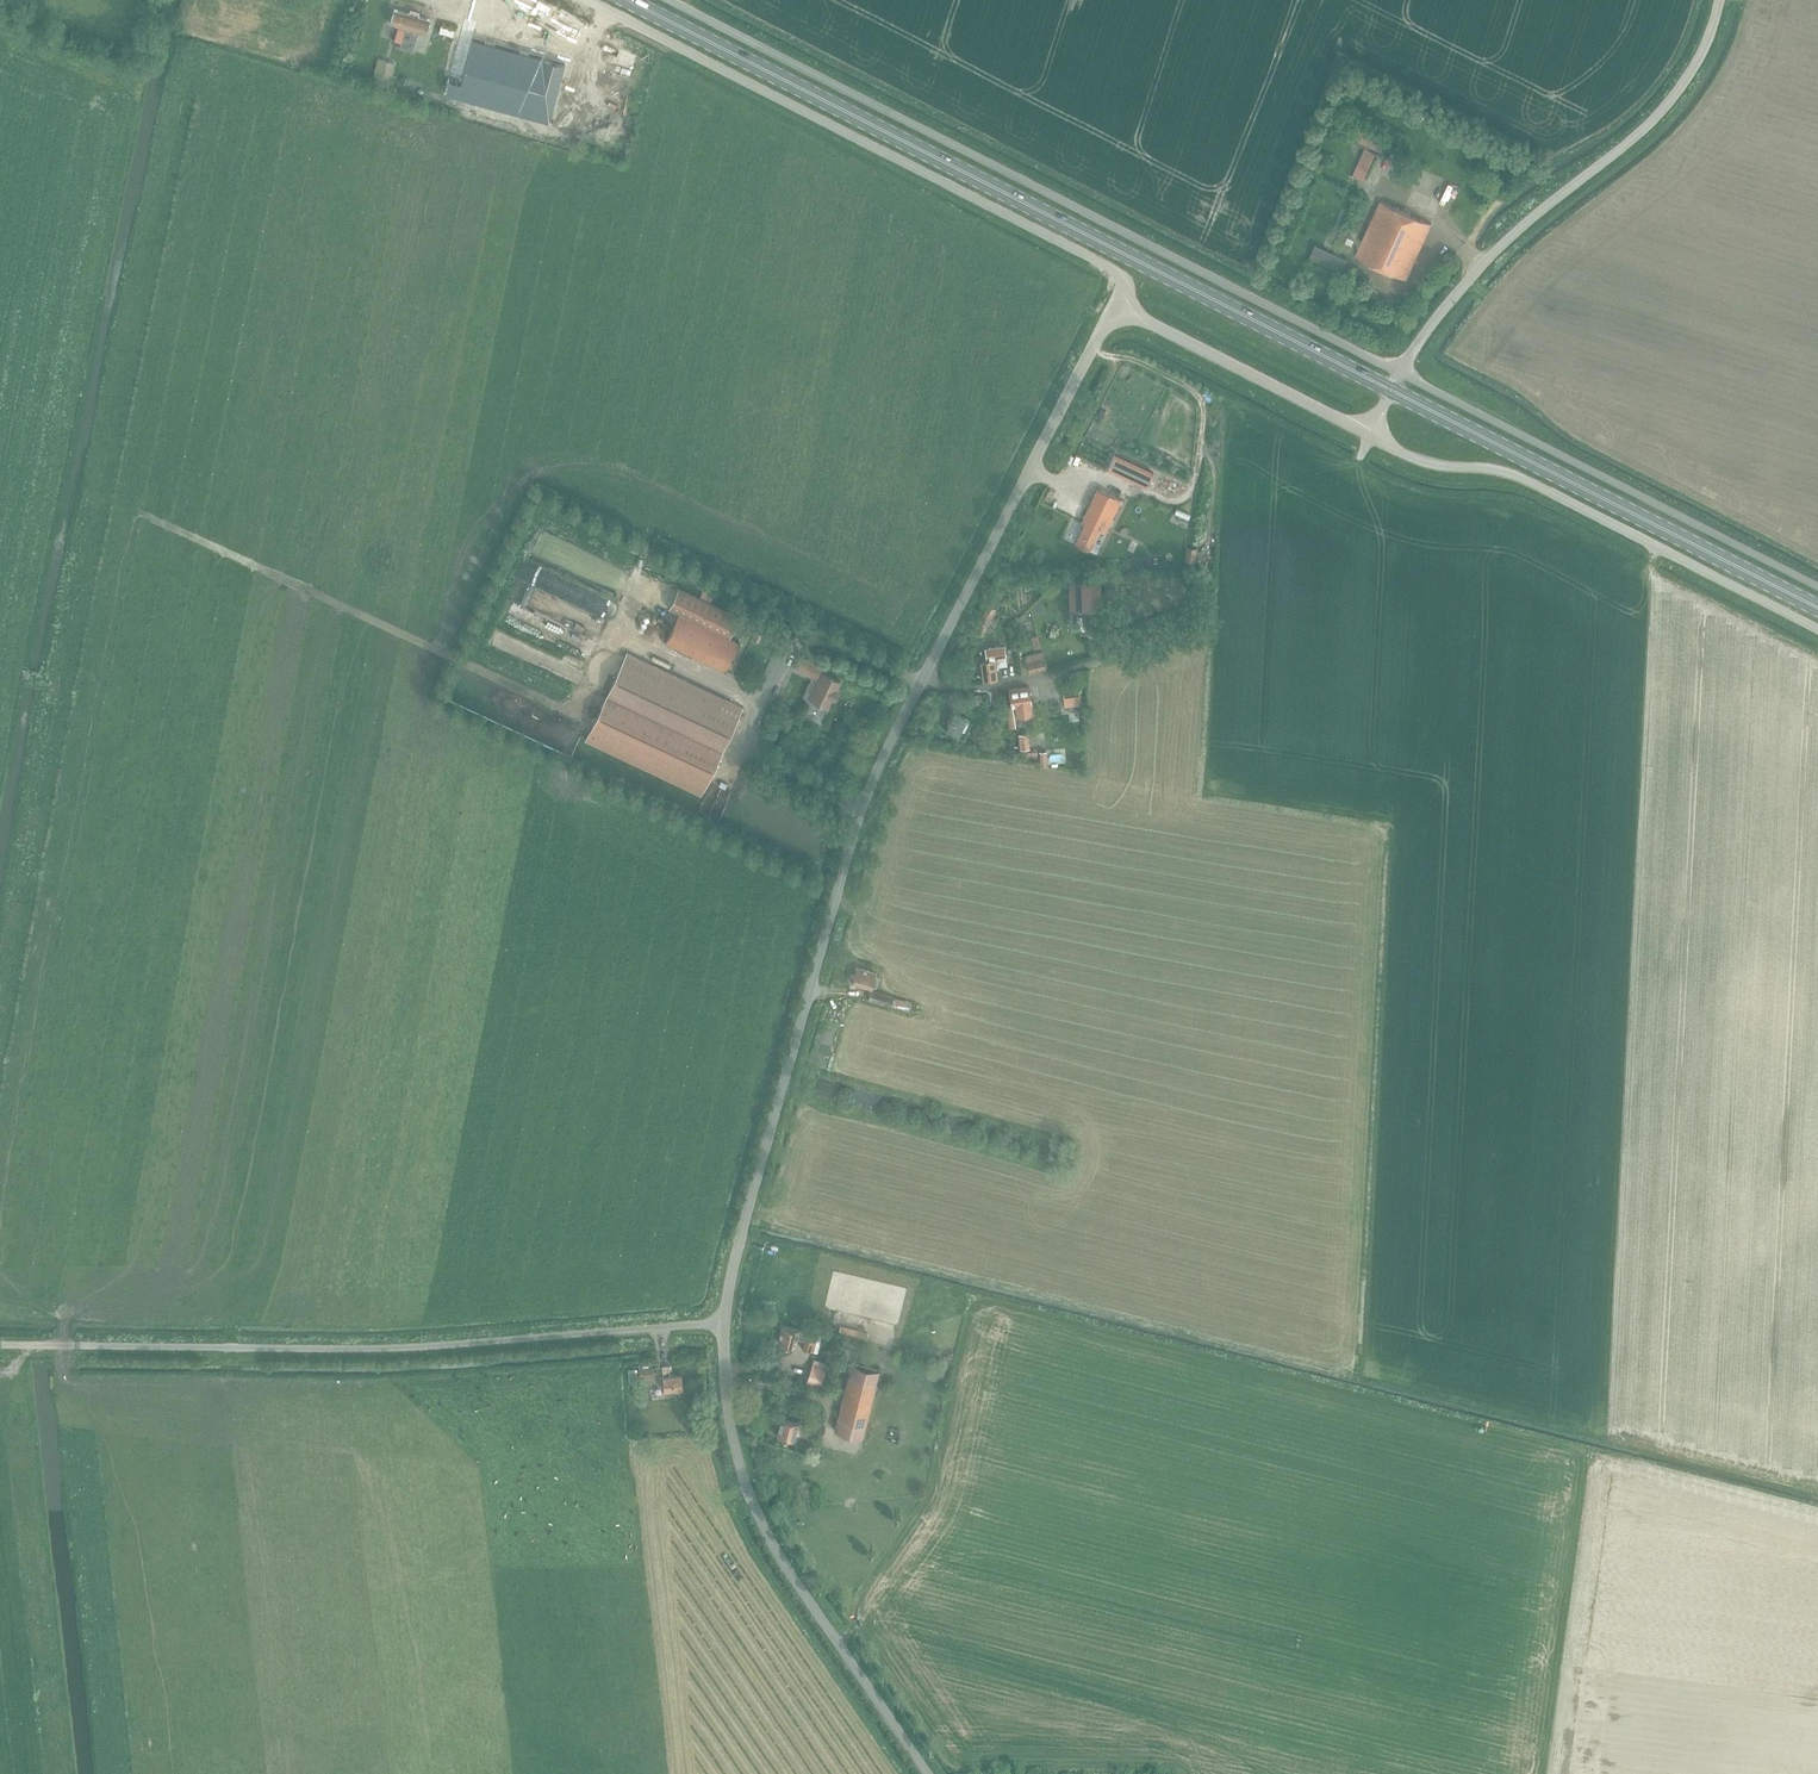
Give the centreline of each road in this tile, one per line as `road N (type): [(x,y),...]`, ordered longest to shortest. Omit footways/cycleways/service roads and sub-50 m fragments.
road 1 (primary): [(1392,391),(627,0)]
road 2 (unclassified): [(671,0),(1401,373)]
road 3 (unclassified): [(0,1345),(313,1349),(722,1318)]
road 4 (unclassified): [(722,1318),(831,890),(918,681)]
road 5 (unclassified): [(1127,302),(1115,273),(1099,264),(588,0)]
road 6 (unclassified): [(928,1773),(766,1532),(729,1412),(722,1318)]
road 7 (unclassified): [(1401,373),(1482,261),(1611,160),(1685,87),(1725,0)]
road 8 (unclassified): [(1817,630),(1548,491),(1507,475),(1436,467),(1368,436)]
road 9 (primary): [(1817,608),(1392,391)]
road 10 (unclassified): [(1401,373),(1817,587)]
road 11 (unclassified): [(918,681),(1083,365),(1127,302)]
road 12 (unclassified): [(1368,436),(1127,302)]
road 13 (unclassified): [(918,681),(1019,681),(1163,640)]

